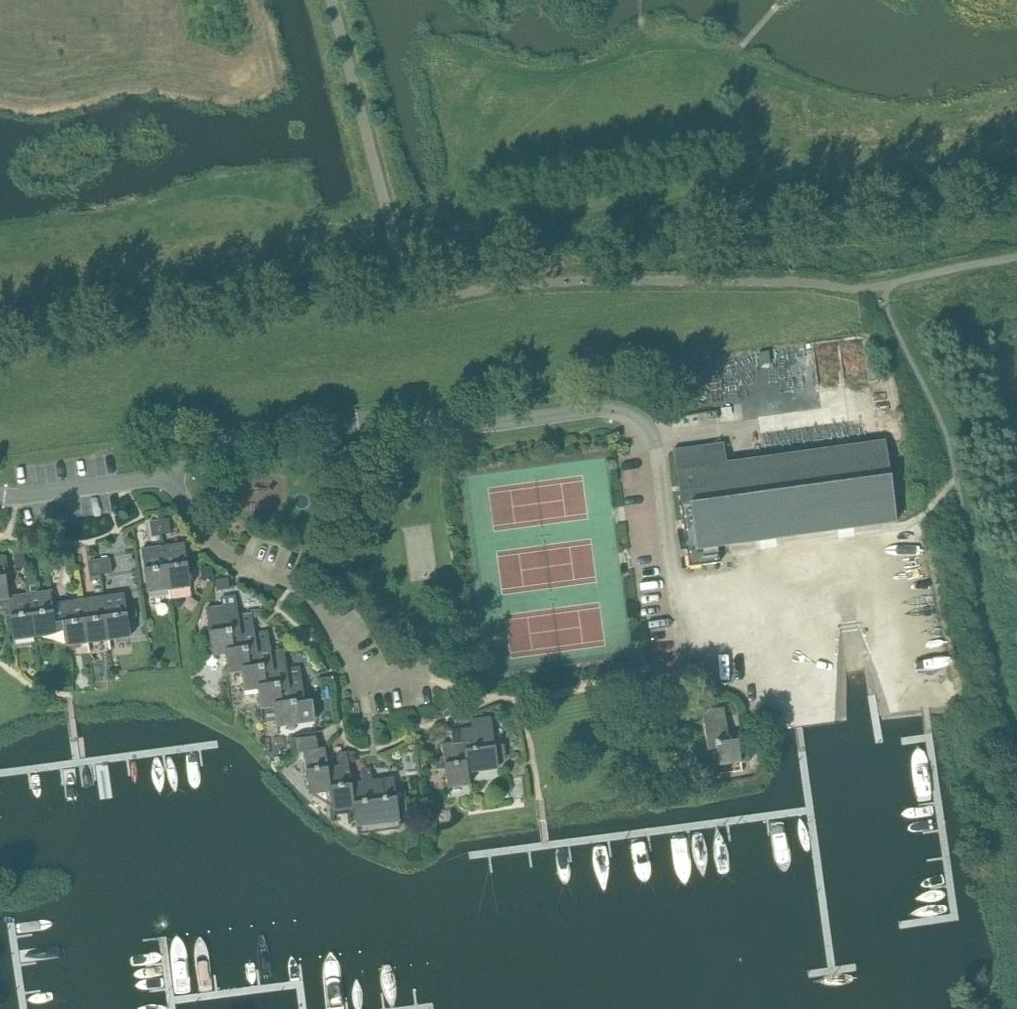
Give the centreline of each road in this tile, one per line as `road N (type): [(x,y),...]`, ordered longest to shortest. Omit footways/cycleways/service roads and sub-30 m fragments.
road 1 (residential): [(0,496),(170,476),(219,552),(289,583),(311,602),(356,684),(417,678)]

